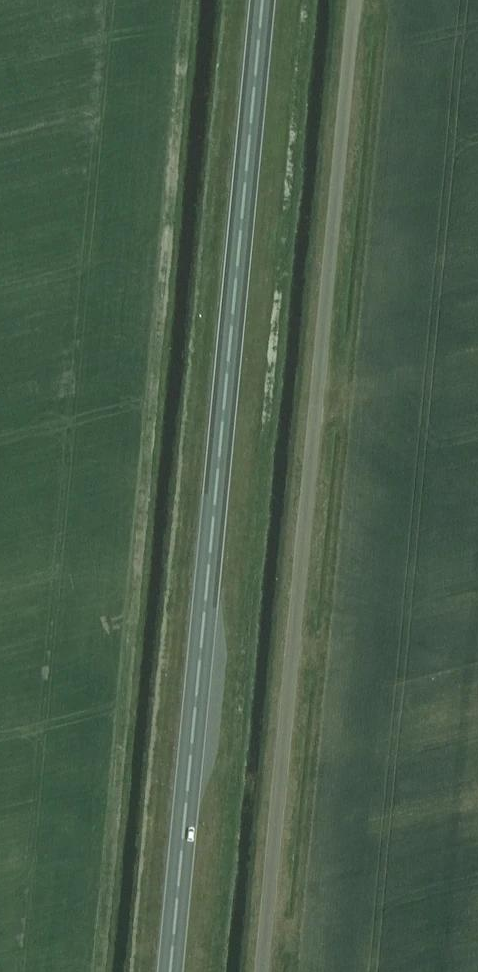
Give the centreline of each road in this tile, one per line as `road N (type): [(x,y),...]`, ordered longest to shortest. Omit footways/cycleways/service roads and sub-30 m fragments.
road 1 (trunk): [(164,971),(260,0)]
road 2 (unclassified): [(260,971),(355,0)]

